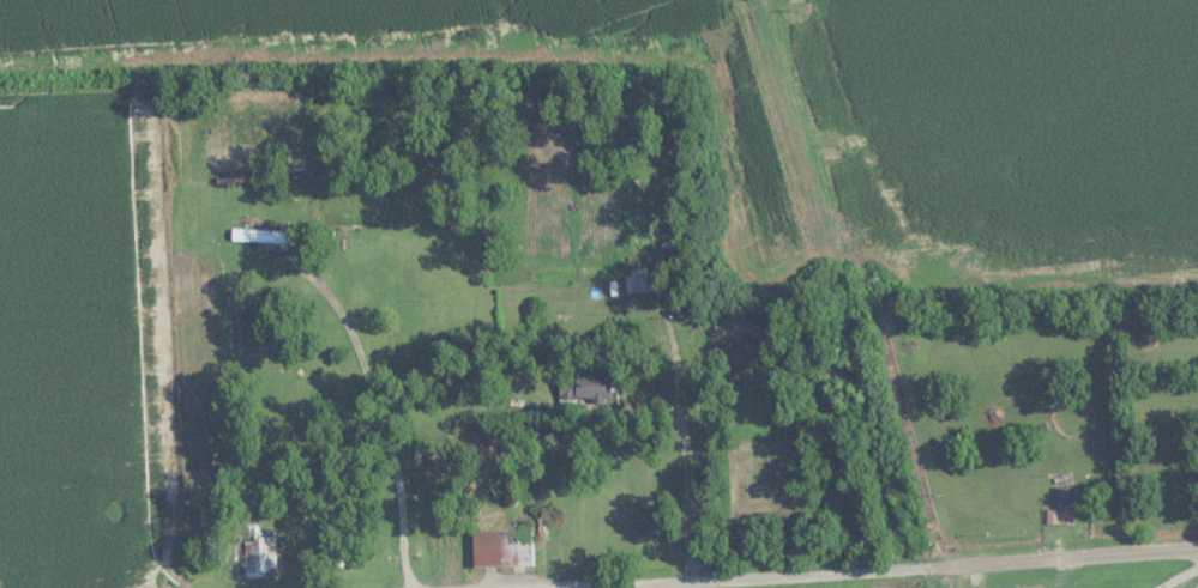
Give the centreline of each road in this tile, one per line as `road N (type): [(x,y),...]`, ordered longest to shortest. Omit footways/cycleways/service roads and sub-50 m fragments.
road 1 (residential): [(603,587),(1197,551)]

